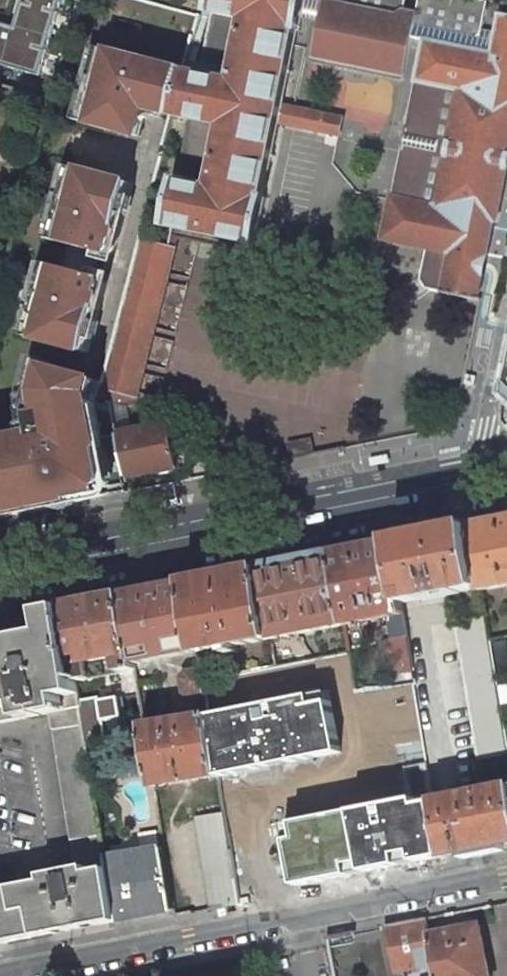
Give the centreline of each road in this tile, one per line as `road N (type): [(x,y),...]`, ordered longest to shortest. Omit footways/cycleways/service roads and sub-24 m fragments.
road 1 (secondary): [(506,451),(0,552)]
road 2 (residential): [(9,975),(506,875)]

